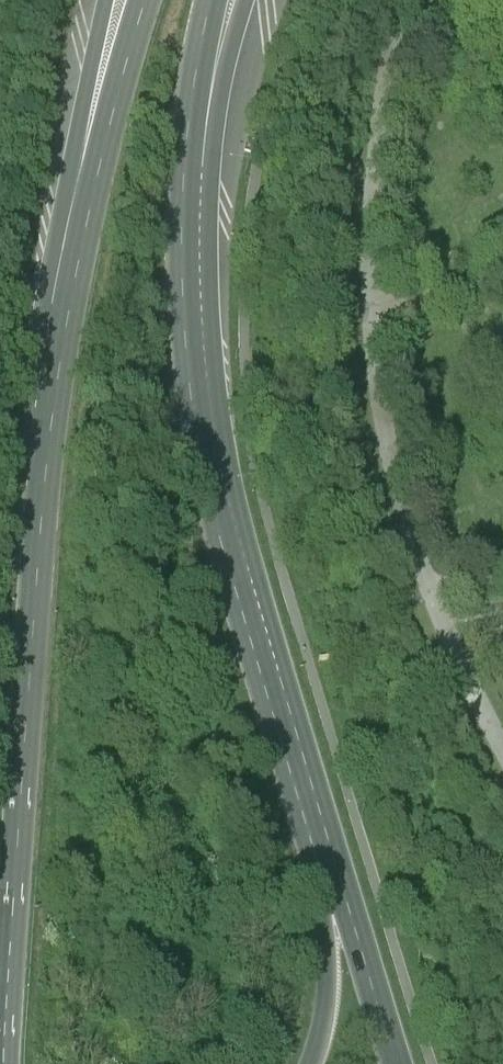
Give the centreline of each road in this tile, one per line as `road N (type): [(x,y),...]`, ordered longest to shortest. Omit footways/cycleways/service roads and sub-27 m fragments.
road 1 (trunk): [(73,281),(34,616),(3,1063)]
road 2 (trunk): [(291,743),(232,556),(201,381),(189,255)]
road 3 (trunk): [(393,1063),(326,831),(291,743)]
road 4 (trunk): [(310,1063),(325,989),(324,927),(291,743)]
road 5 (trunk): [(143,0),(73,281)]
road 6 (trunk): [(105,0),(77,132),(73,281)]
road 7 (trunk): [(189,255),(250,0)]
road 8 (trunk): [(189,255),(193,101),(211,0)]

